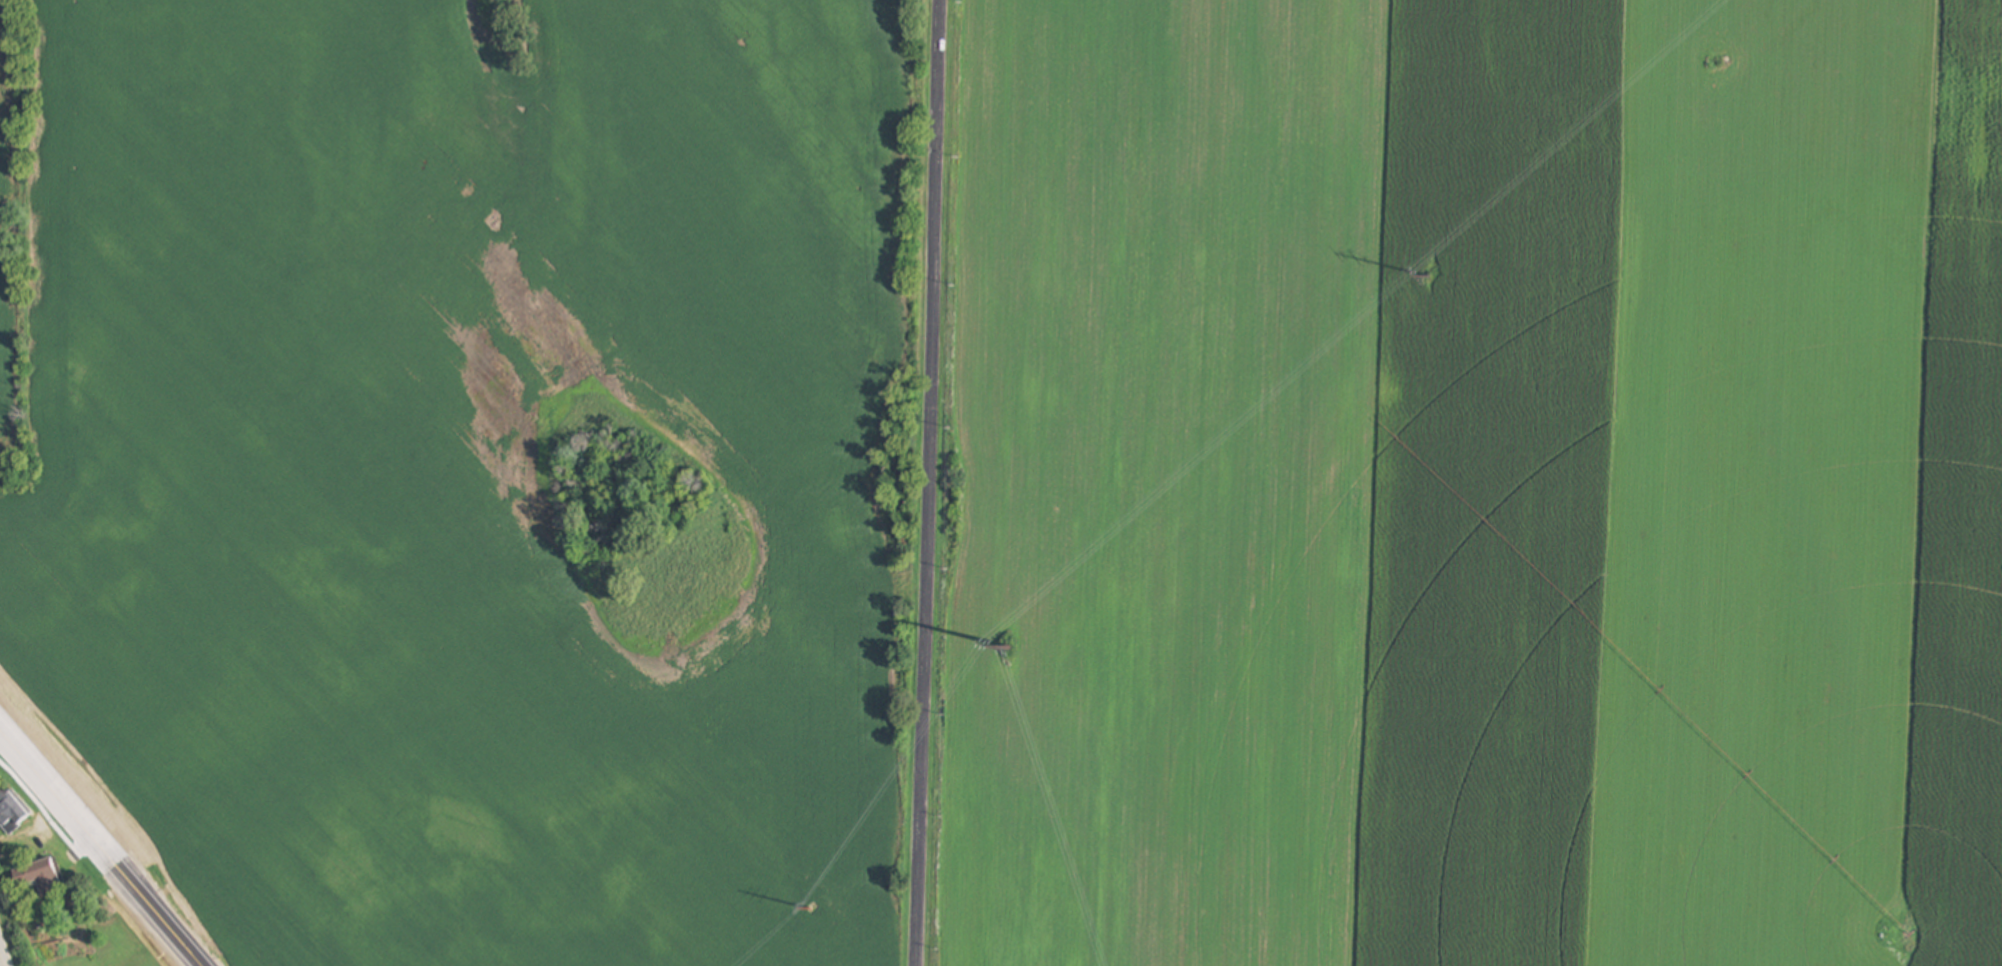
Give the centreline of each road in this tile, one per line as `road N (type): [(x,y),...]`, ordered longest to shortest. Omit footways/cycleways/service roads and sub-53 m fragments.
road 1 (residential): [(918,965),(940,0)]
road 2 (primary): [(202,965),(0,731)]

